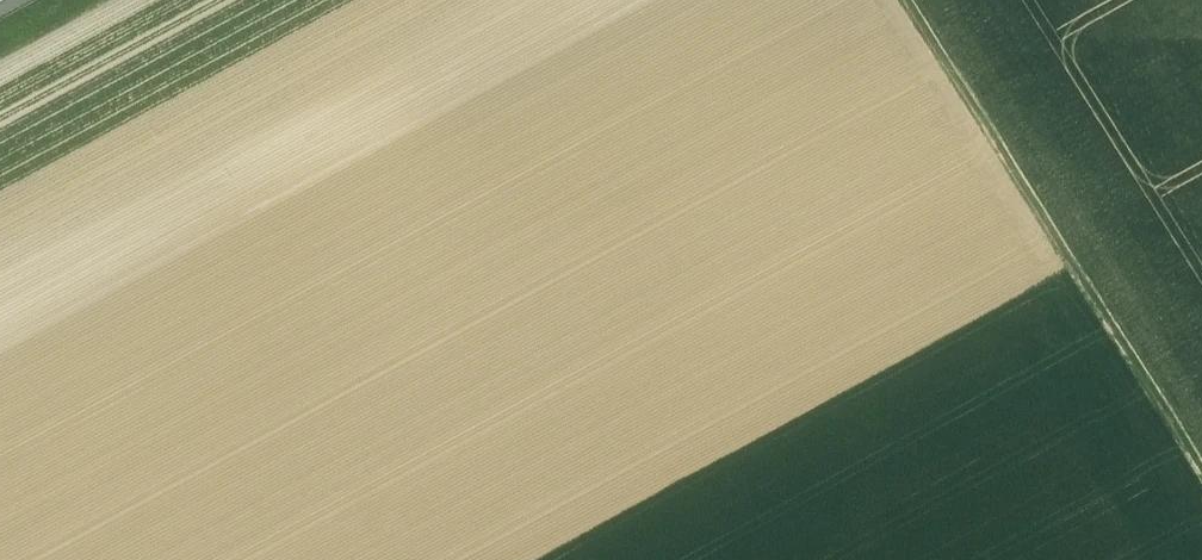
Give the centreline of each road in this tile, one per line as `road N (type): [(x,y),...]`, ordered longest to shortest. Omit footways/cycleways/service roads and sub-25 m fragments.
road 1 (track): [(940,0),(1201,418)]

